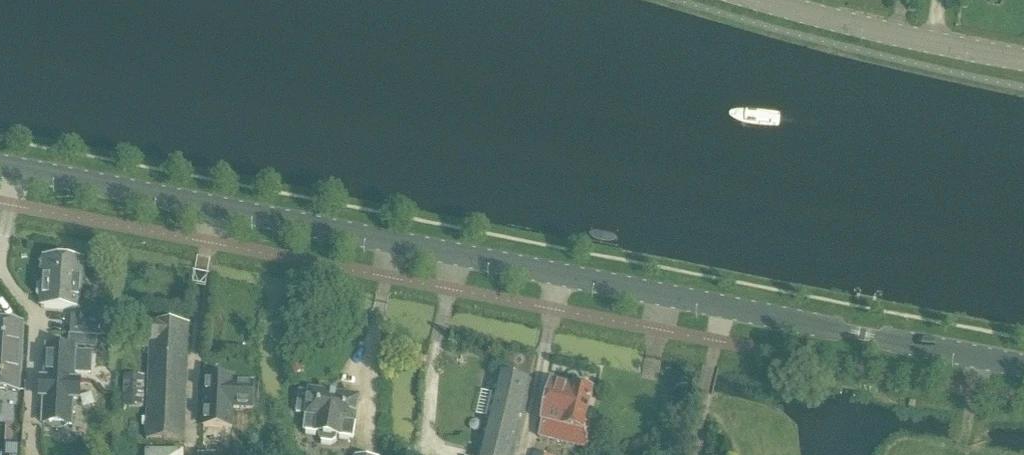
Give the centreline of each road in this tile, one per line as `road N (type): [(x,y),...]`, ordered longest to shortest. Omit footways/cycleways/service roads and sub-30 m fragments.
road 1 (tertiary): [(0,167),(1023,366)]
road 2 (tertiary): [(1023,60),(763,0)]

